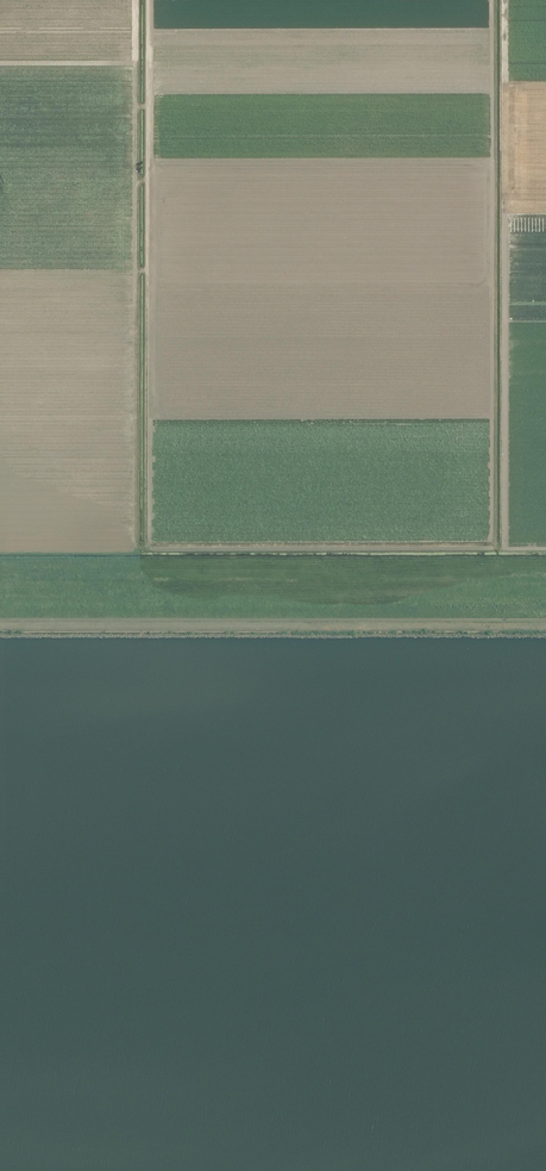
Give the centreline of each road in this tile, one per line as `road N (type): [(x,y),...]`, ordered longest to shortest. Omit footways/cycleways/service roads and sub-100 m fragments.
road 1 (unclassified): [(0,619),(545,619)]

